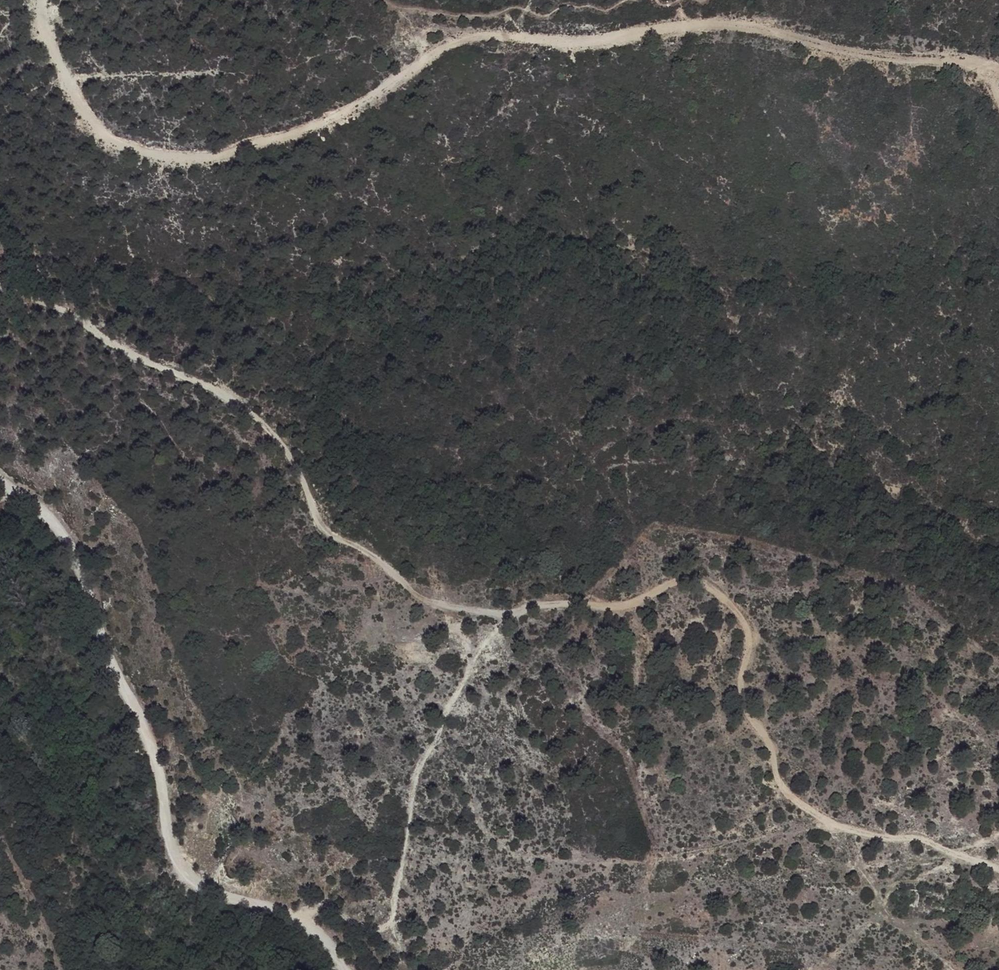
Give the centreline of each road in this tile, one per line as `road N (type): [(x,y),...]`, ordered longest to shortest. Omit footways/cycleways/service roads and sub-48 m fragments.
road 1 (track): [(35,0),(68,77),(114,139),(140,153),(227,150),(321,128),(417,68),(422,36),(441,29),(570,44),(741,26),(806,38),(868,60),(998,73)]
road 2 (track): [(330,945),(360,942),(385,926),(414,835),(424,757),(478,646),(500,623),(525,606),(615,605),(683,578),(712,583),(754,624),(757,640),(737,697),(772,748),(785,790),(848,826),(906,844),(936,847),(998,831)]
road 3 (track): [(345,969),(303,921),(205,890),(179,865),(152,748),(66,539),(0,479)]

